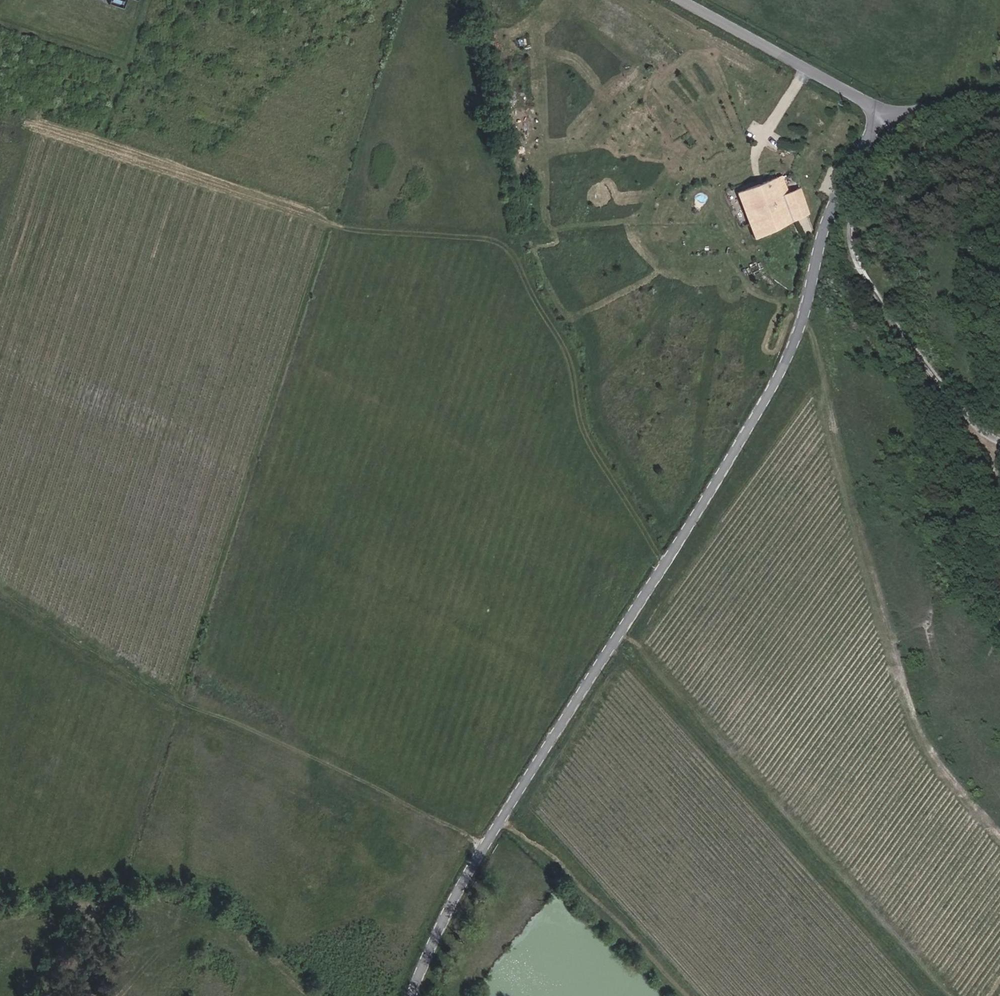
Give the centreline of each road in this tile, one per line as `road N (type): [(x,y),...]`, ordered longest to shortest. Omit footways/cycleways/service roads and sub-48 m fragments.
road 1 (unclassified): [(417,995),(457,897),(771,391),(806,322),(827,231),(885,115)]
road 2 (unclassified): [(885,115),(679,0)]

